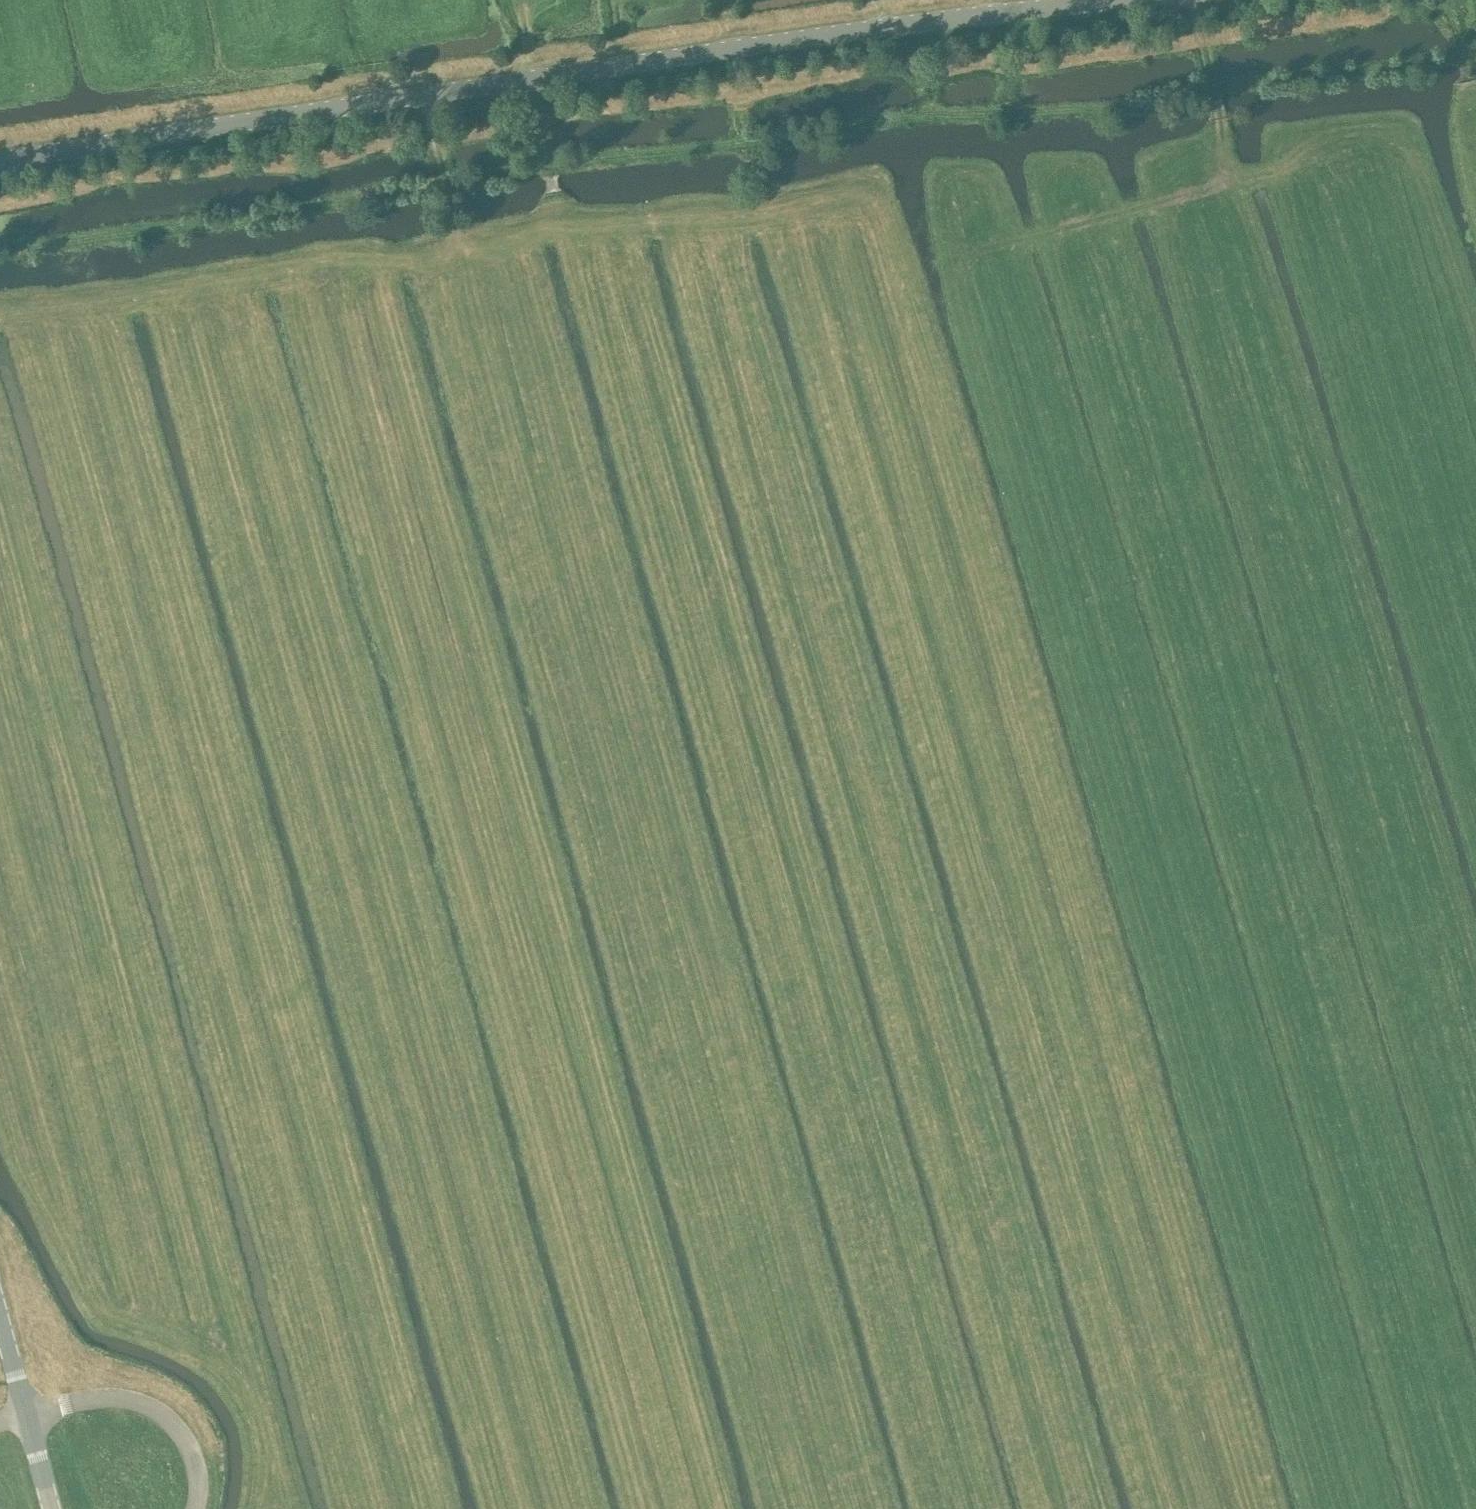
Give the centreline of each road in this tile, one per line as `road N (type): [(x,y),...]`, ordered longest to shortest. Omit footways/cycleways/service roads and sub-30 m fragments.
road 1 (tertiary): [(0,163),(1118,0)]
road 2 (tertiary): [(52,1508),(0,1314)]

